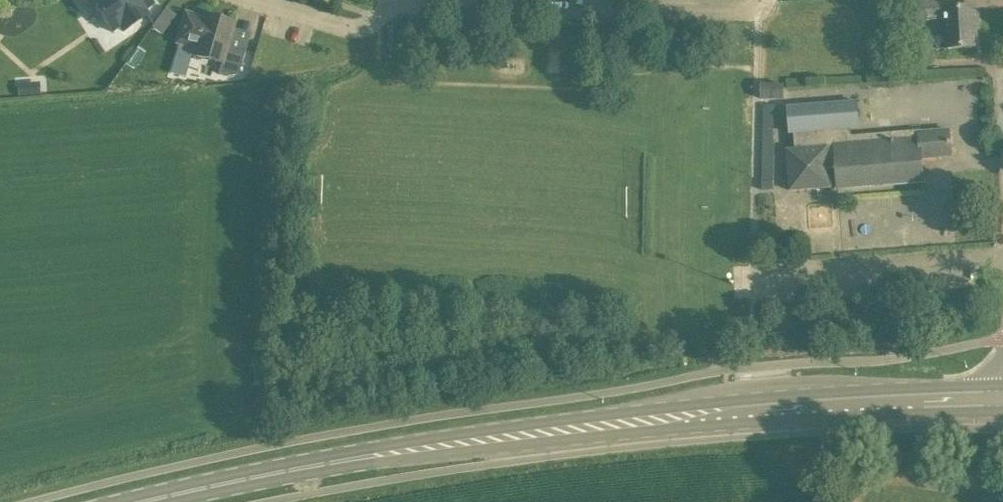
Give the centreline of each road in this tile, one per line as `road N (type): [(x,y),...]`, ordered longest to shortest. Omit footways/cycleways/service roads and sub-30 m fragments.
road 1 (primary): [(141,501),(305,467),(594,424),(808,404),(1000,397)]
road 2 (residential): [(767,0),(745,12),(387,3)]
road 3 (residential): [(387,3),(357,29),(254,0)]

